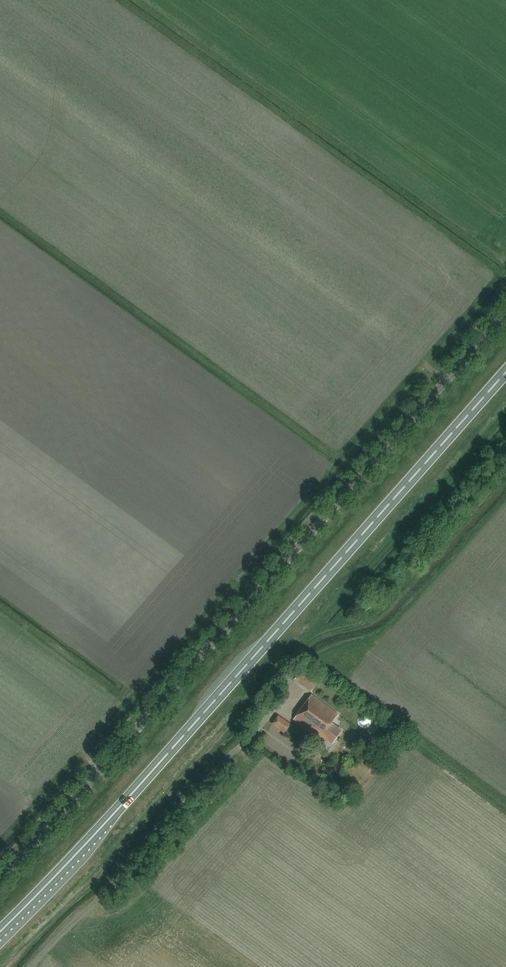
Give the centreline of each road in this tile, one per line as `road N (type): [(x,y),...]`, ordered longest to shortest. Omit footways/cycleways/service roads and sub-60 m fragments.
road 1 (unclassified): [(0,878),(505,313)]
road 2 (trunk): [(0,932),(505,372)]

